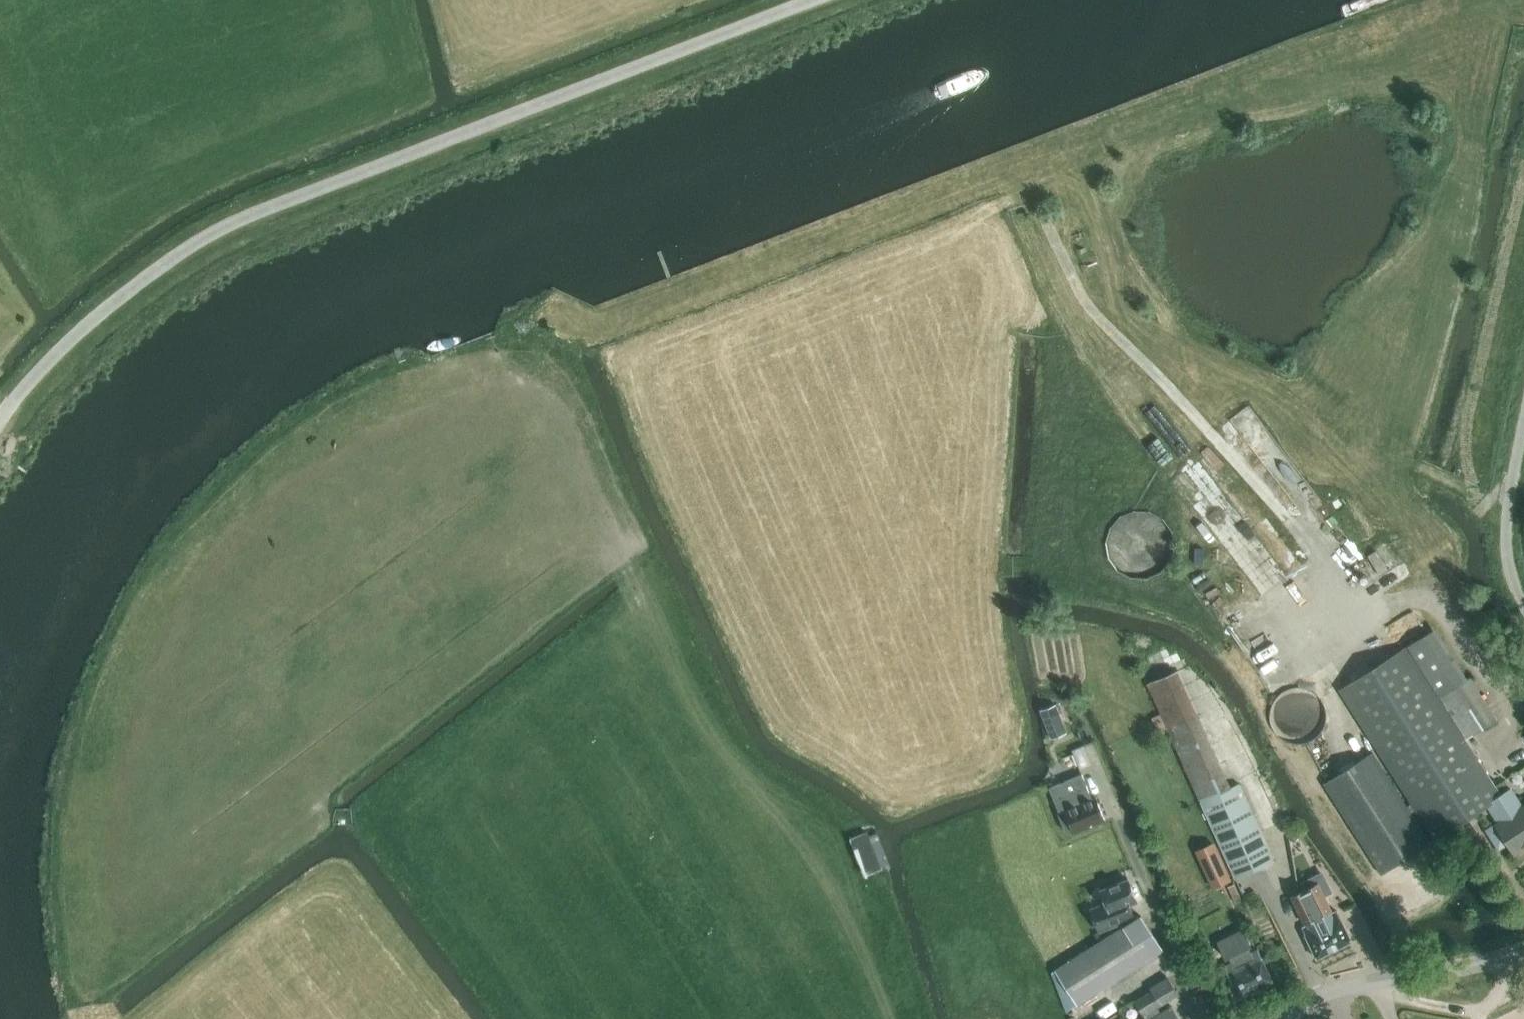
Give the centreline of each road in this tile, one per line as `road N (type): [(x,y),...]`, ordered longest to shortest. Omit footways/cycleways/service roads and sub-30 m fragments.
road 1 (unclassified): [(0,420),(117,298),(248,217),(813,0)]
road 2 (track): [(1038,206),(1093,312),(1225,448),(1372,621)]
road 3 (track): [(1300,667),(1399,603),(1431,602),(1509,717)]
road 4 (residential): [(1325,996),(1523,949)]
road 5 (unclassified): [(1523,604),(1506,533),(1523,424)]

